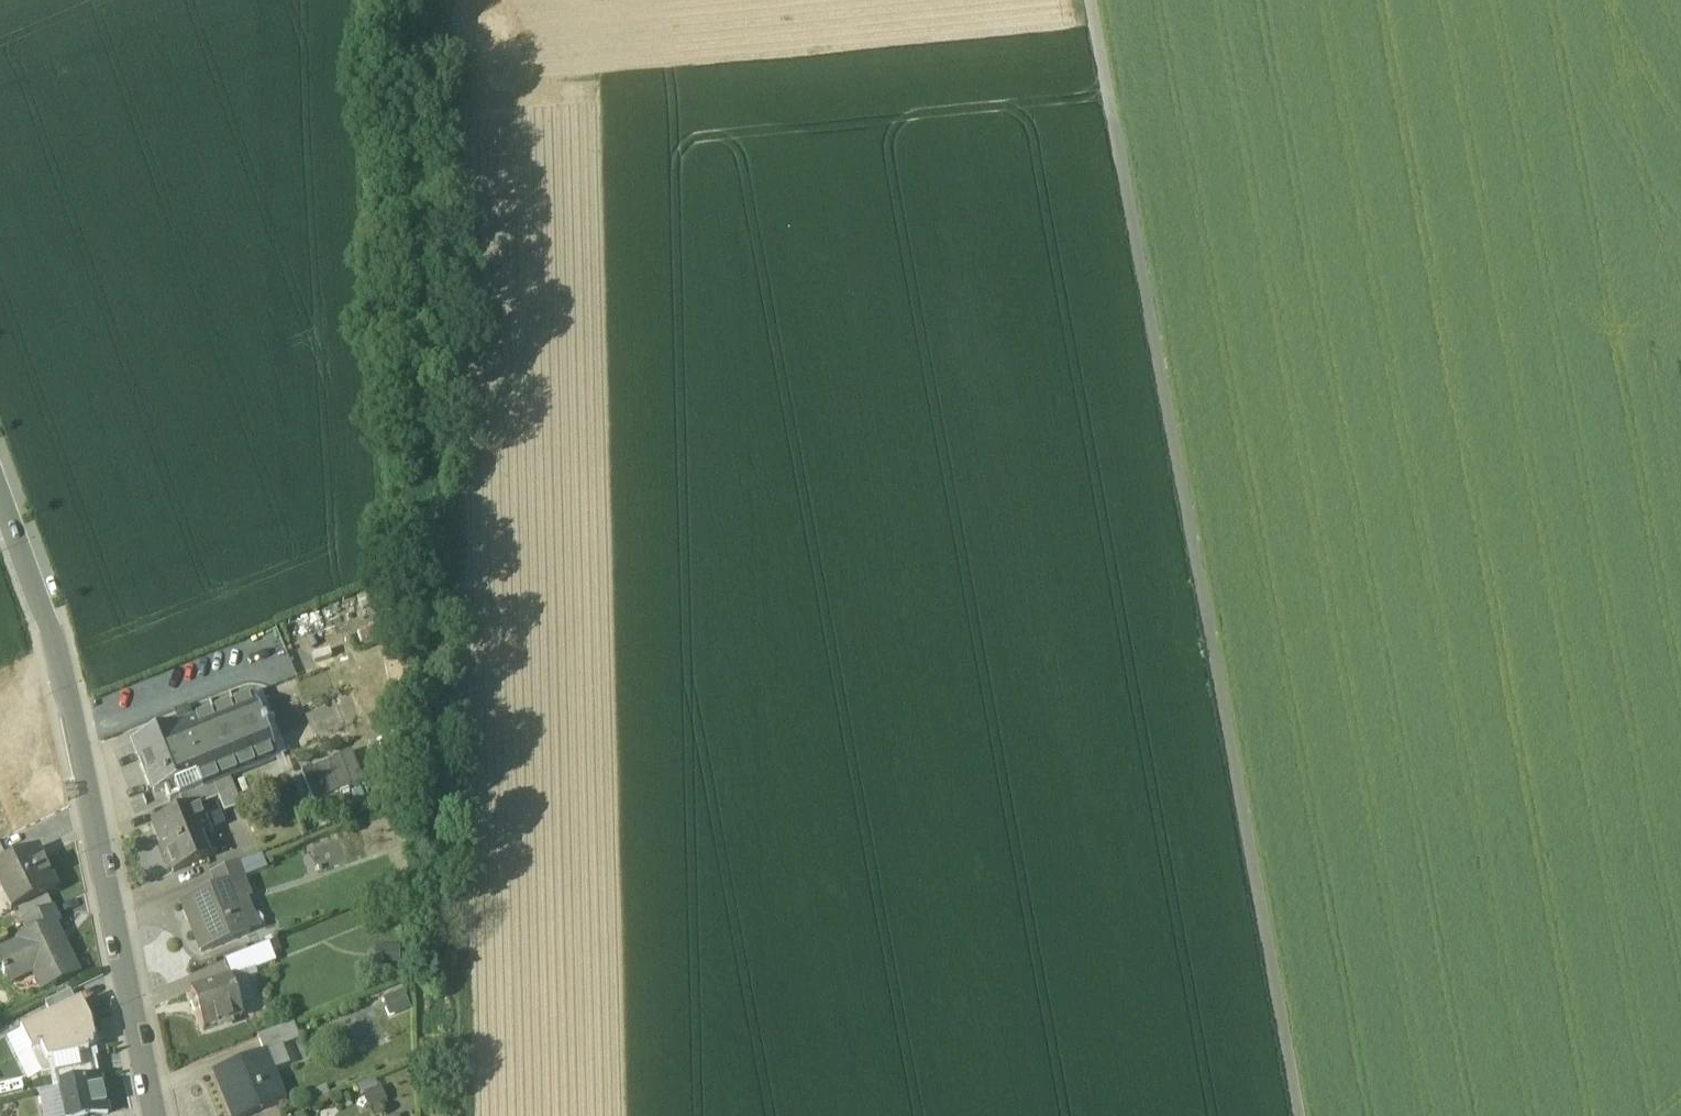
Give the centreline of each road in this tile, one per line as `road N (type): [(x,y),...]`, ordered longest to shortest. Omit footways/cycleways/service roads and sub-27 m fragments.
road 1 (track): [(1298,1115),(1092,0)]
road 2 (tertiary): [(0,486),(47,618),(156,1115)]

